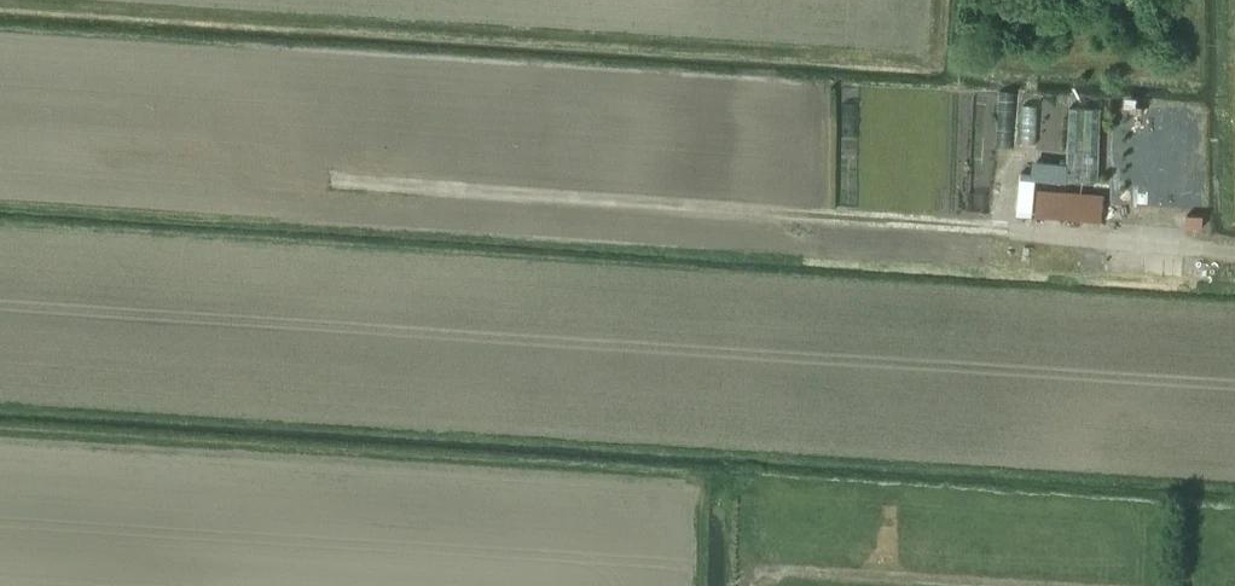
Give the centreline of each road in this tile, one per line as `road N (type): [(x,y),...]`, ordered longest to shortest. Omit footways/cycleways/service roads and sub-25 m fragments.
road 1 (track): [(1010,232),(424,190)]
road 2 (track): [(1041,585),(776,570),(756,585)]

